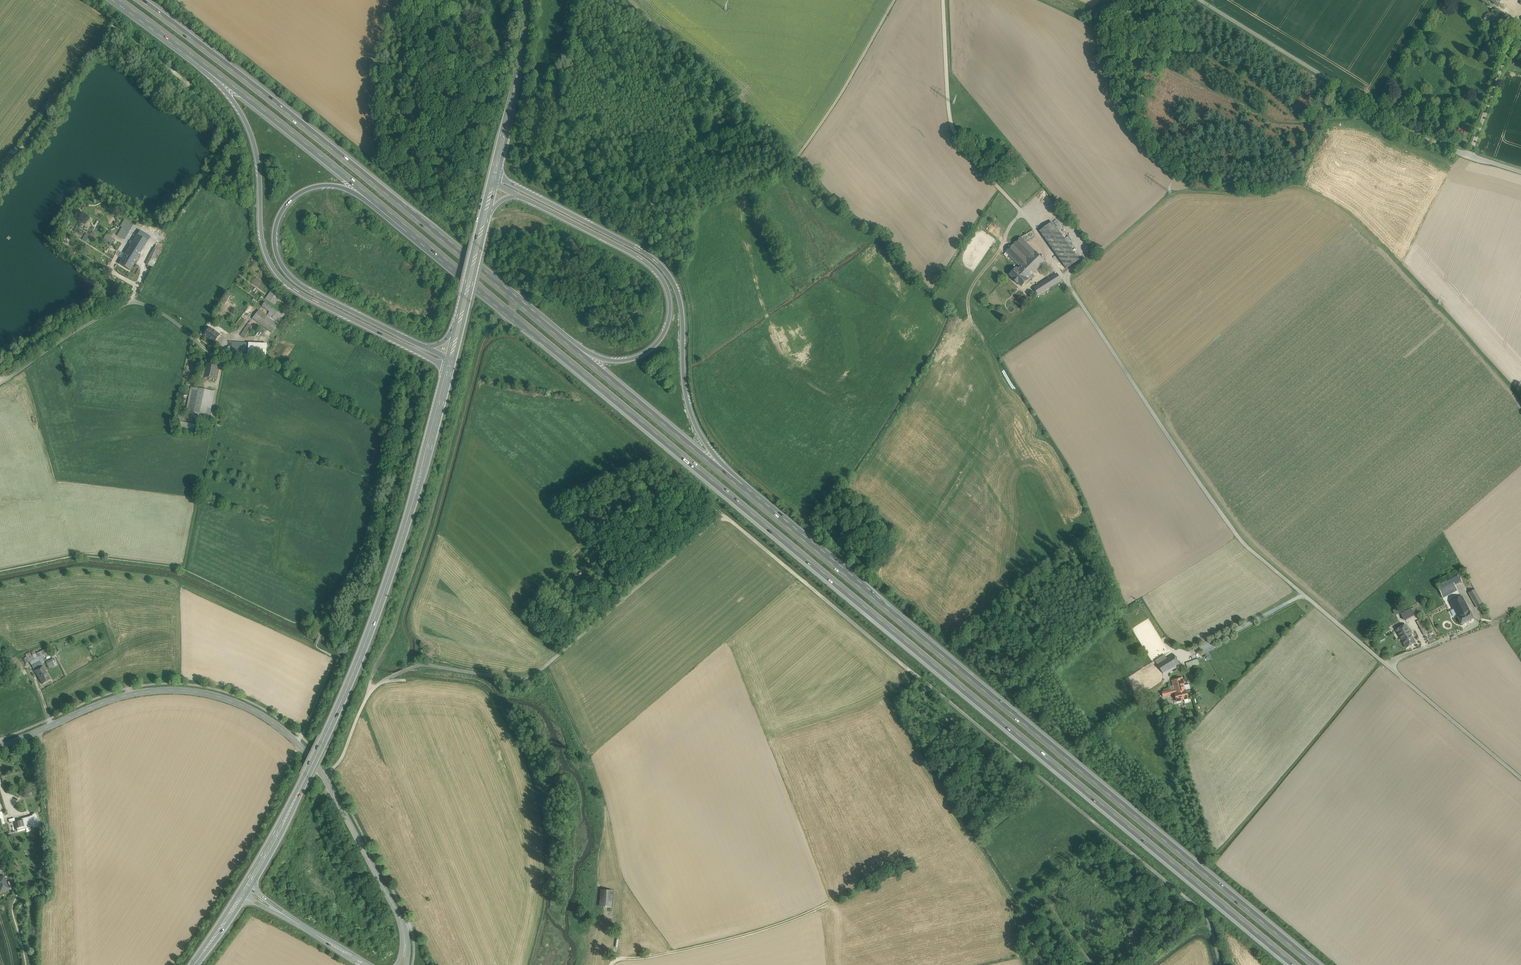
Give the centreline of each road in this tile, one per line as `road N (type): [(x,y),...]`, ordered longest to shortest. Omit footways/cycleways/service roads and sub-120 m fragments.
road 1 (track): [(1225,964),(1206,911),(730,518),(708,528),(532,676),(429,665),(385,681),(369,694),(342,758),(324,776)]
road 2 (motorway): [(412,231),(1299,964)]
road 3 (motorway): [(1318,964),(755,498)]
road 4 (tertiary): [(0,745),(148,691),(193,691),(249,708),(297,740),(324,776),(389,892),(404,932),(402,964)]
road 5 (secondary): [(449,368),(369,634),(247,889)]
road 6 (motorway): [(538,319),(141,0)]
road 7 (track): [(1303,594),(1243,543),(1034,227)]
road 8 (motorway): [(178,44),(231,96),(253,135),(266,241),(283,276),(449,368)]
road 9 (motorway): [(755,498),(692,410),(682,300),(664,266),(495,176)]
road 10 (track): [(0,386),(70,335),(127,303),(144,304),(215,356),(272,362),(389,425)]
road 11 (track): [(369,694),(428,530),(486,332)]
road 12 (motorway): [(425,347),(295,278),(277,233),(292,200),(331,185),(412,231)]
road 13 (unclassified): [(1520,172),(1413,135),(1201,0)]
road 14 (track): [(1340,86),(1288,184),(1254,194),(1171,196),(1067,282)]
road 15 (motorway): [(527,199),(652,268),(673,308),(659,343),(619,361),(589,353),(538,319)]
road 16 (track): [(917,869),(760,931),(618,957),(611,964)]
road 17 (motorway): [(178,44),(412,231)]
road 18 (unclassified): [(1520,778),(1303,594)]
road 19 (motorway): [(755,498),(538,319)]
road 20 (unclassified): [(943,0),(954,133),(1034,227)]
road 21 (track): [(895,0),(800,156),(743,181)]
road 22 (secondary): [(527,0),(495,176)]
road 23 (secondary): [(367,964),(247,889)]

